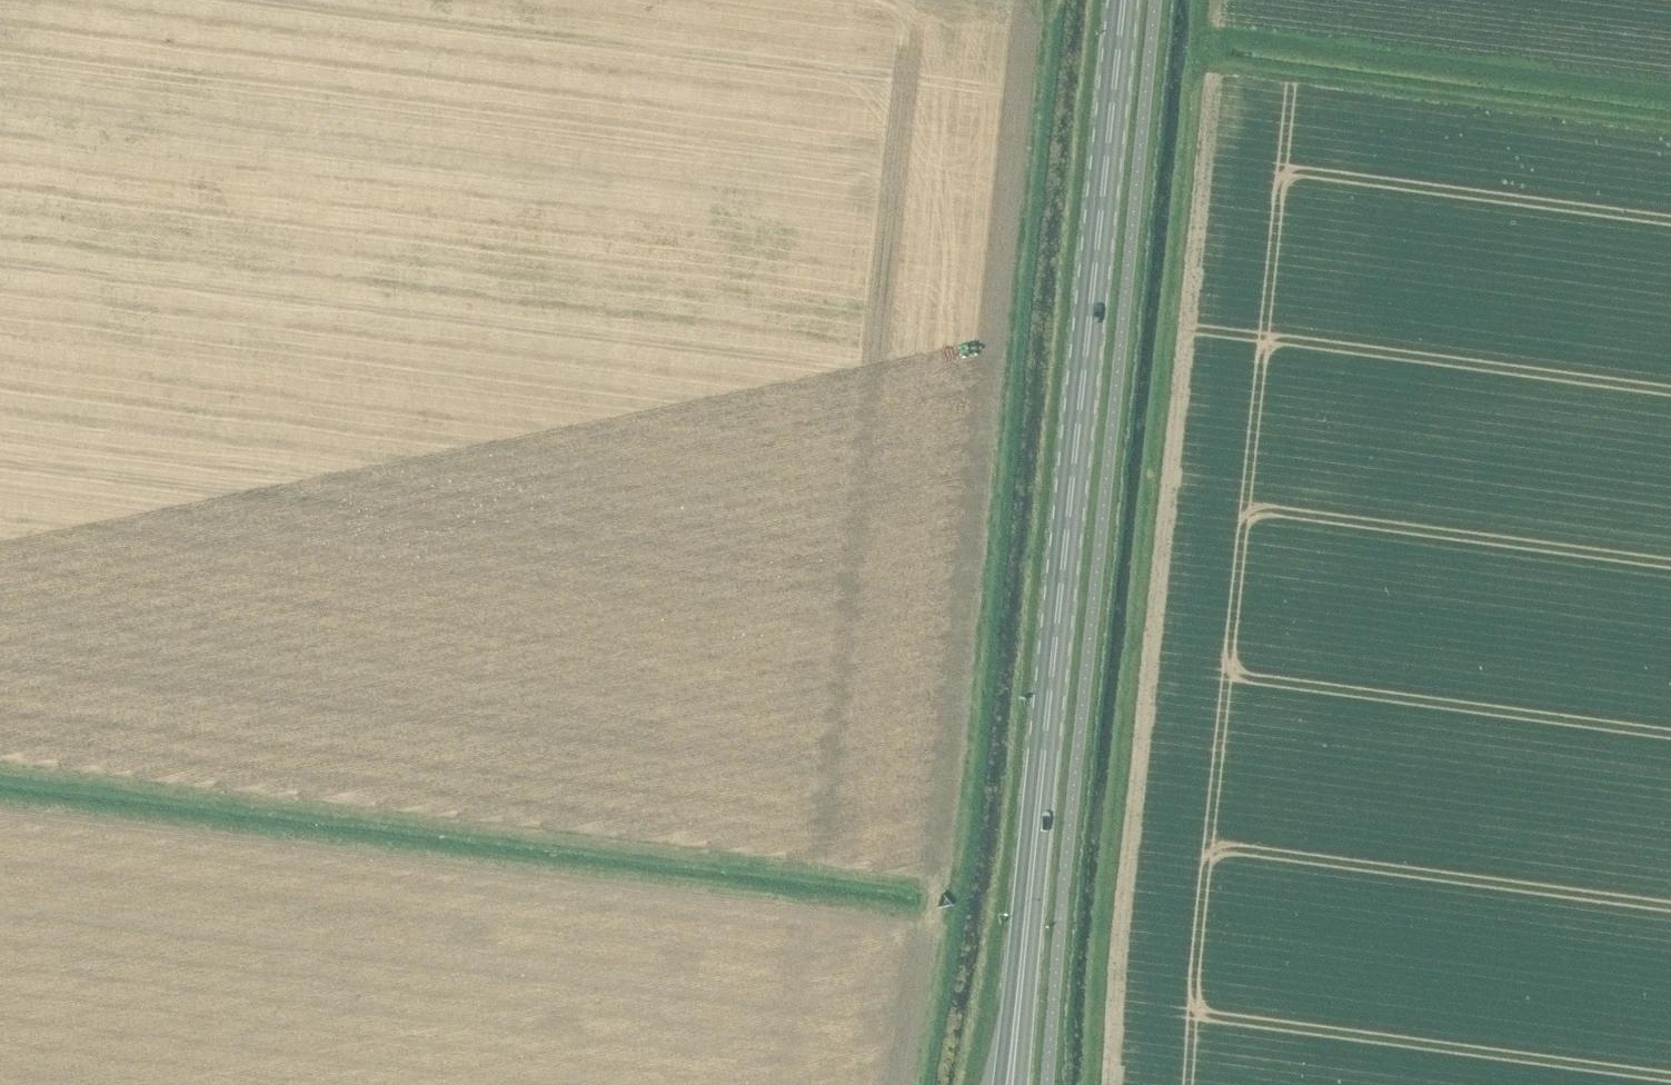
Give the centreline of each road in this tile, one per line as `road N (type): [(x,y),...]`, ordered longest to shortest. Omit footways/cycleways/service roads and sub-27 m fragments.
road 1 (secondary): [(1020,988),(1120,0)]

